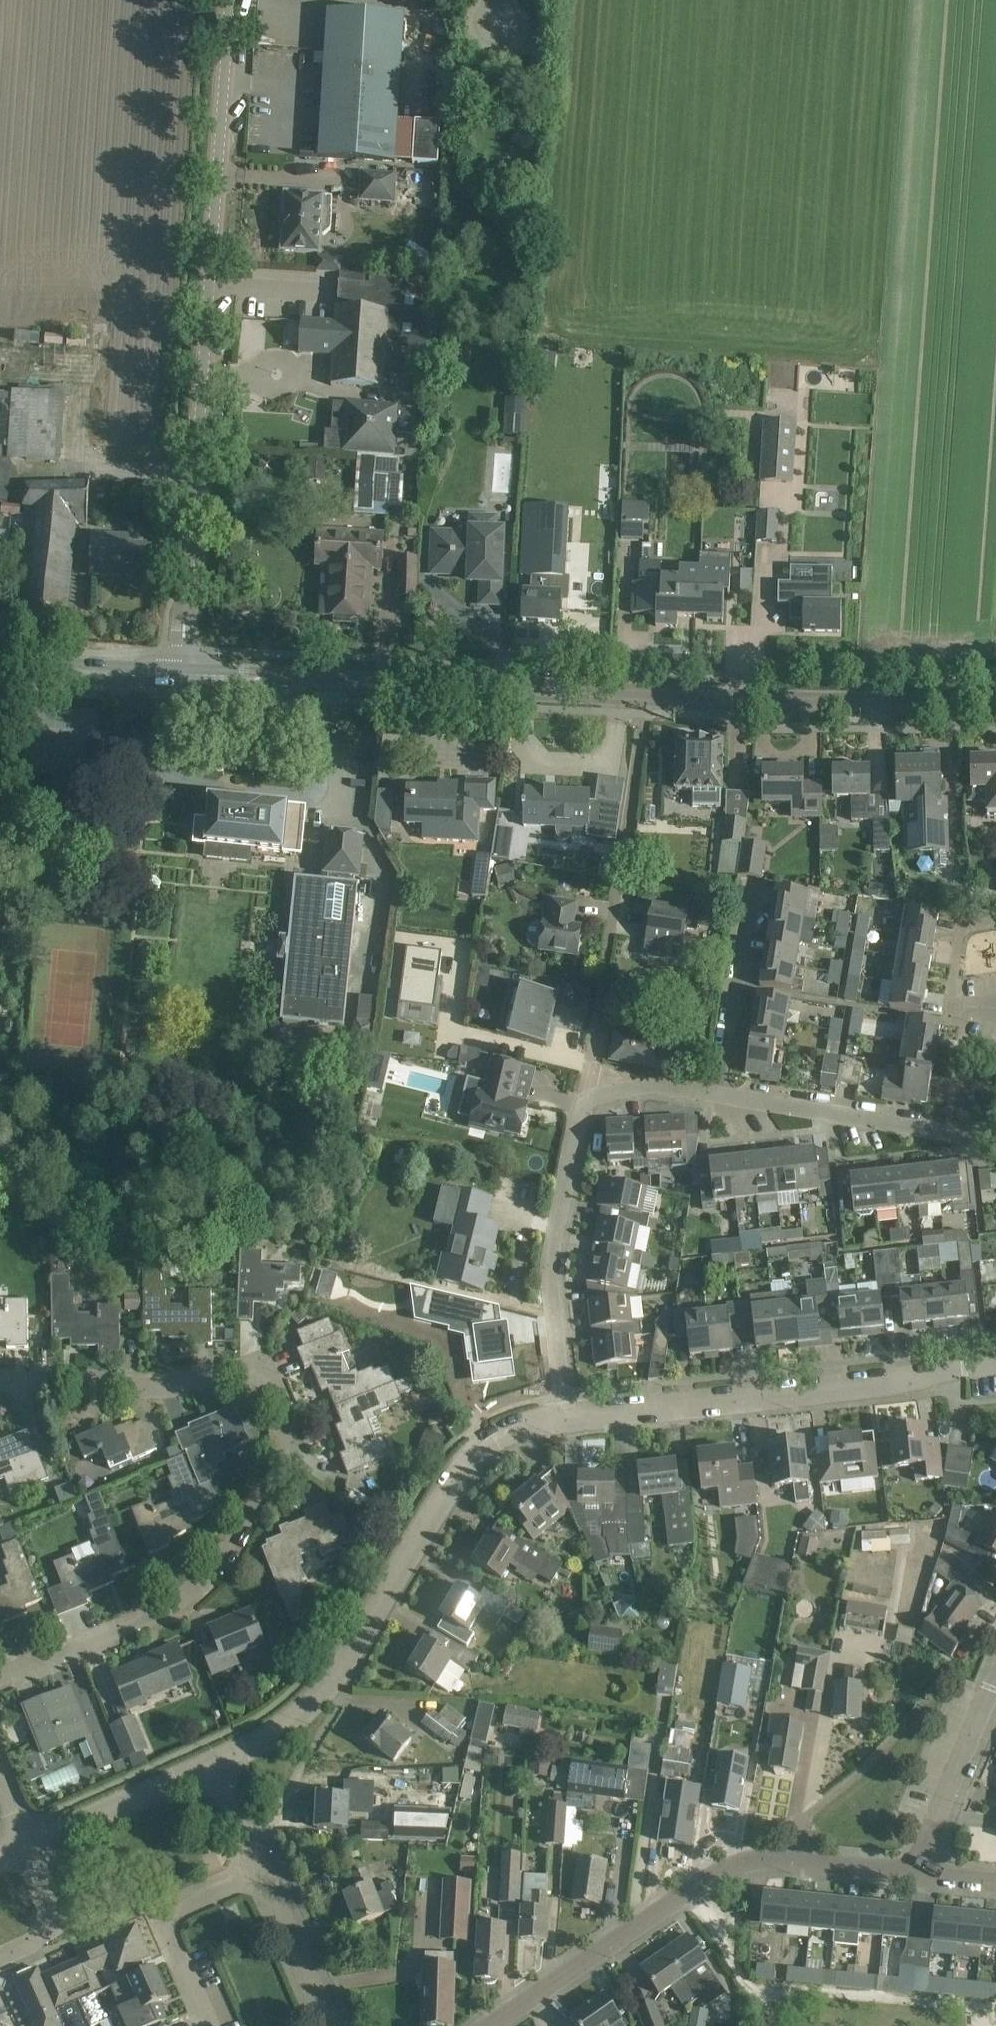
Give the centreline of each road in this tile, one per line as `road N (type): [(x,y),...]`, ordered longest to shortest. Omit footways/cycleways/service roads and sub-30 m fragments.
road 1 (residential): [(0,1677),(169,1602),(258,1503),(277,1437),(274,1401),(252,1361),(156,1381),(0,1379)]
road 2 (tertiary): [(183,672),(230,0)]
road 3 (residential): [(220,1753),(334,1675),(481,1446),(518,1426),(564,1417)]
road 4 (residential): [(493,2025),(740,1864),(916,1875)]
road 5 (tertiary): [(640,695),(183,672)]
road 6 (residential): [(564,1417),(995,1366)]
road 7 (residential): [(585,1097),(640,695)]
road 8 (tertiary): [(995,704),(640,695)]
road 9 (residential): [(718,1095),(945,1131),(953,1073),(995,1074)]
road 10 (residential): [(564,1417),(550,1267),(585,1097)]
road 11 (residential): [(207,2025),(159,1919),(258,1868)]
road 12 (residential): [(916,1875),(995,1673)]
road 13 (residential): [(23,1843),(220,1753)]
road 14 (residential): [(752,886),(718,1095)]
road 15 (tertiary): [(183,672),(0,660)]
road 16 (residential): [(338,2025),(258,1868)]
road 17 (residential): [(0,1957),(64,1930),(23,1843)]
road 18 (residential): [(718,1095),(656,1084),(585,1097)]
road 19 (residential): [(995,922),(970,924),(961,950),(958,1023)]
road 20 (residential): [(258,1868),(220,1753)]

